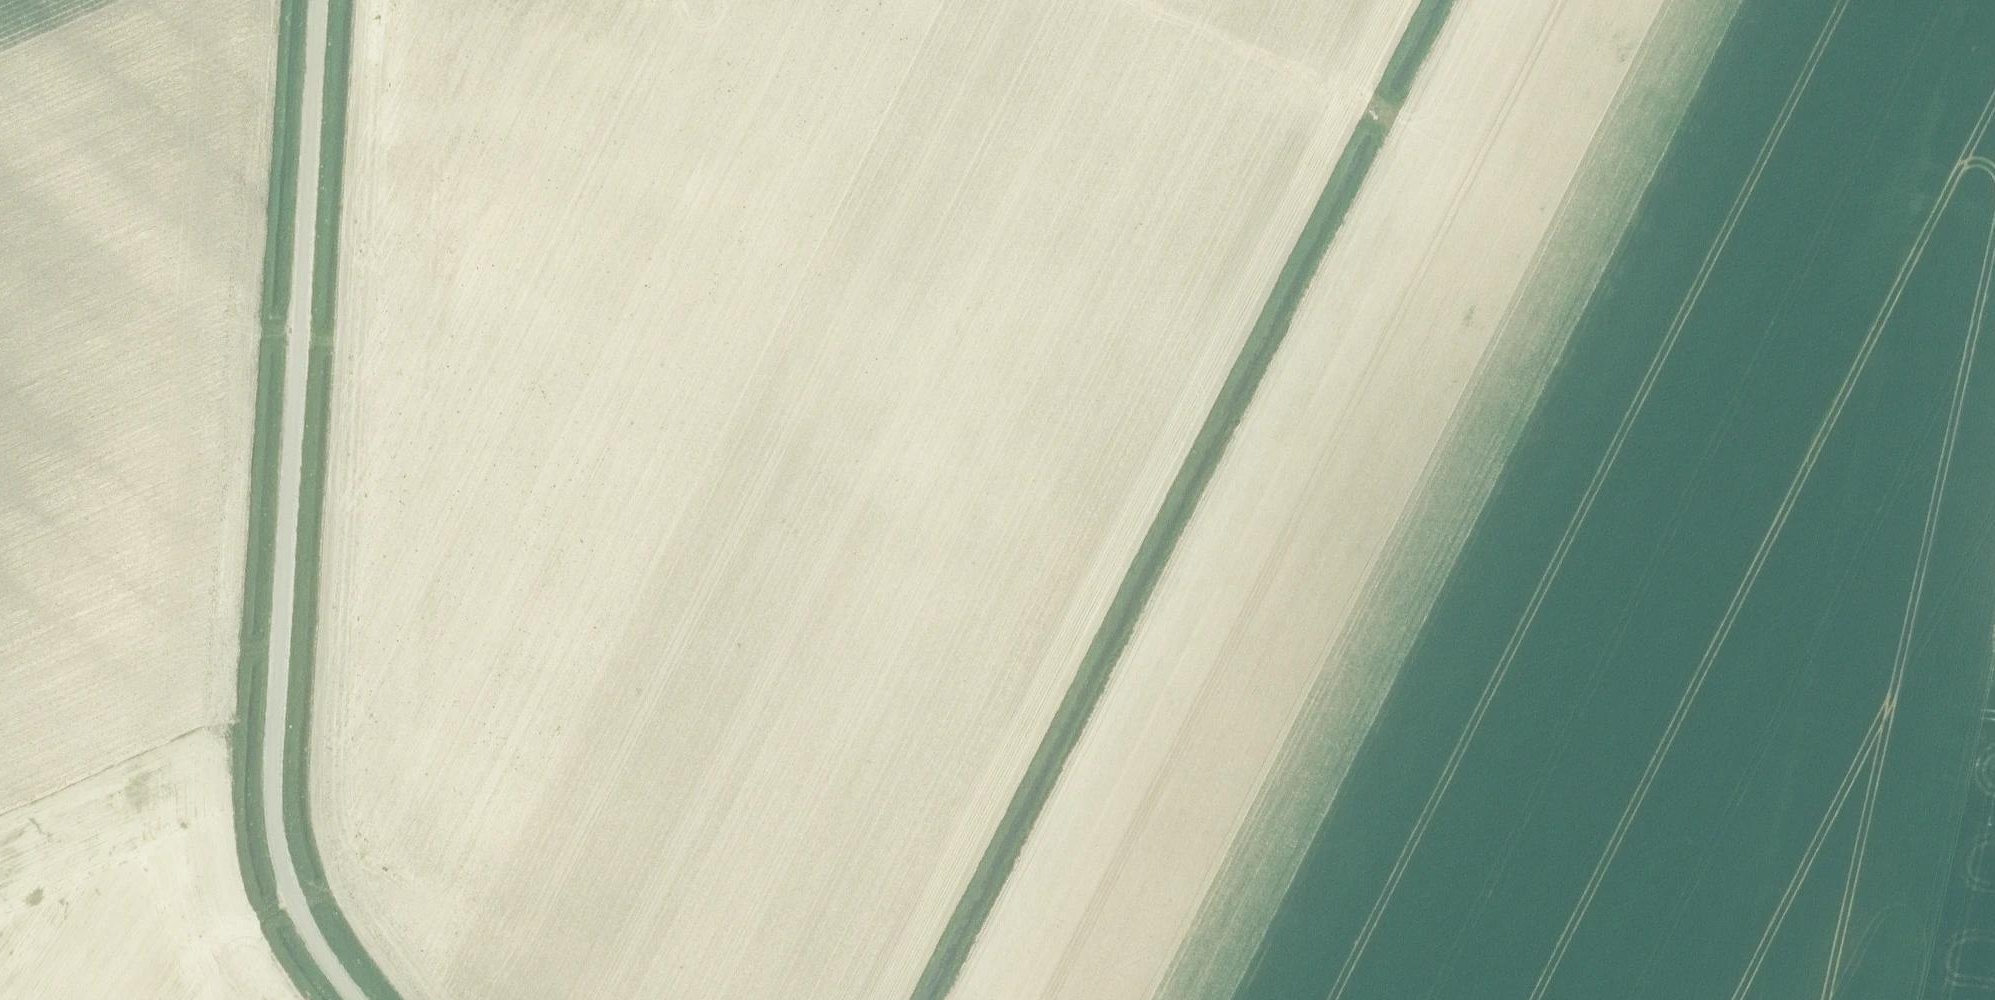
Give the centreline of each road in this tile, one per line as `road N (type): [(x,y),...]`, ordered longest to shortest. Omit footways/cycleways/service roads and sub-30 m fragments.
road 1 (unclassified): [(358,999),(294,906),(271,755),(324,0)]

